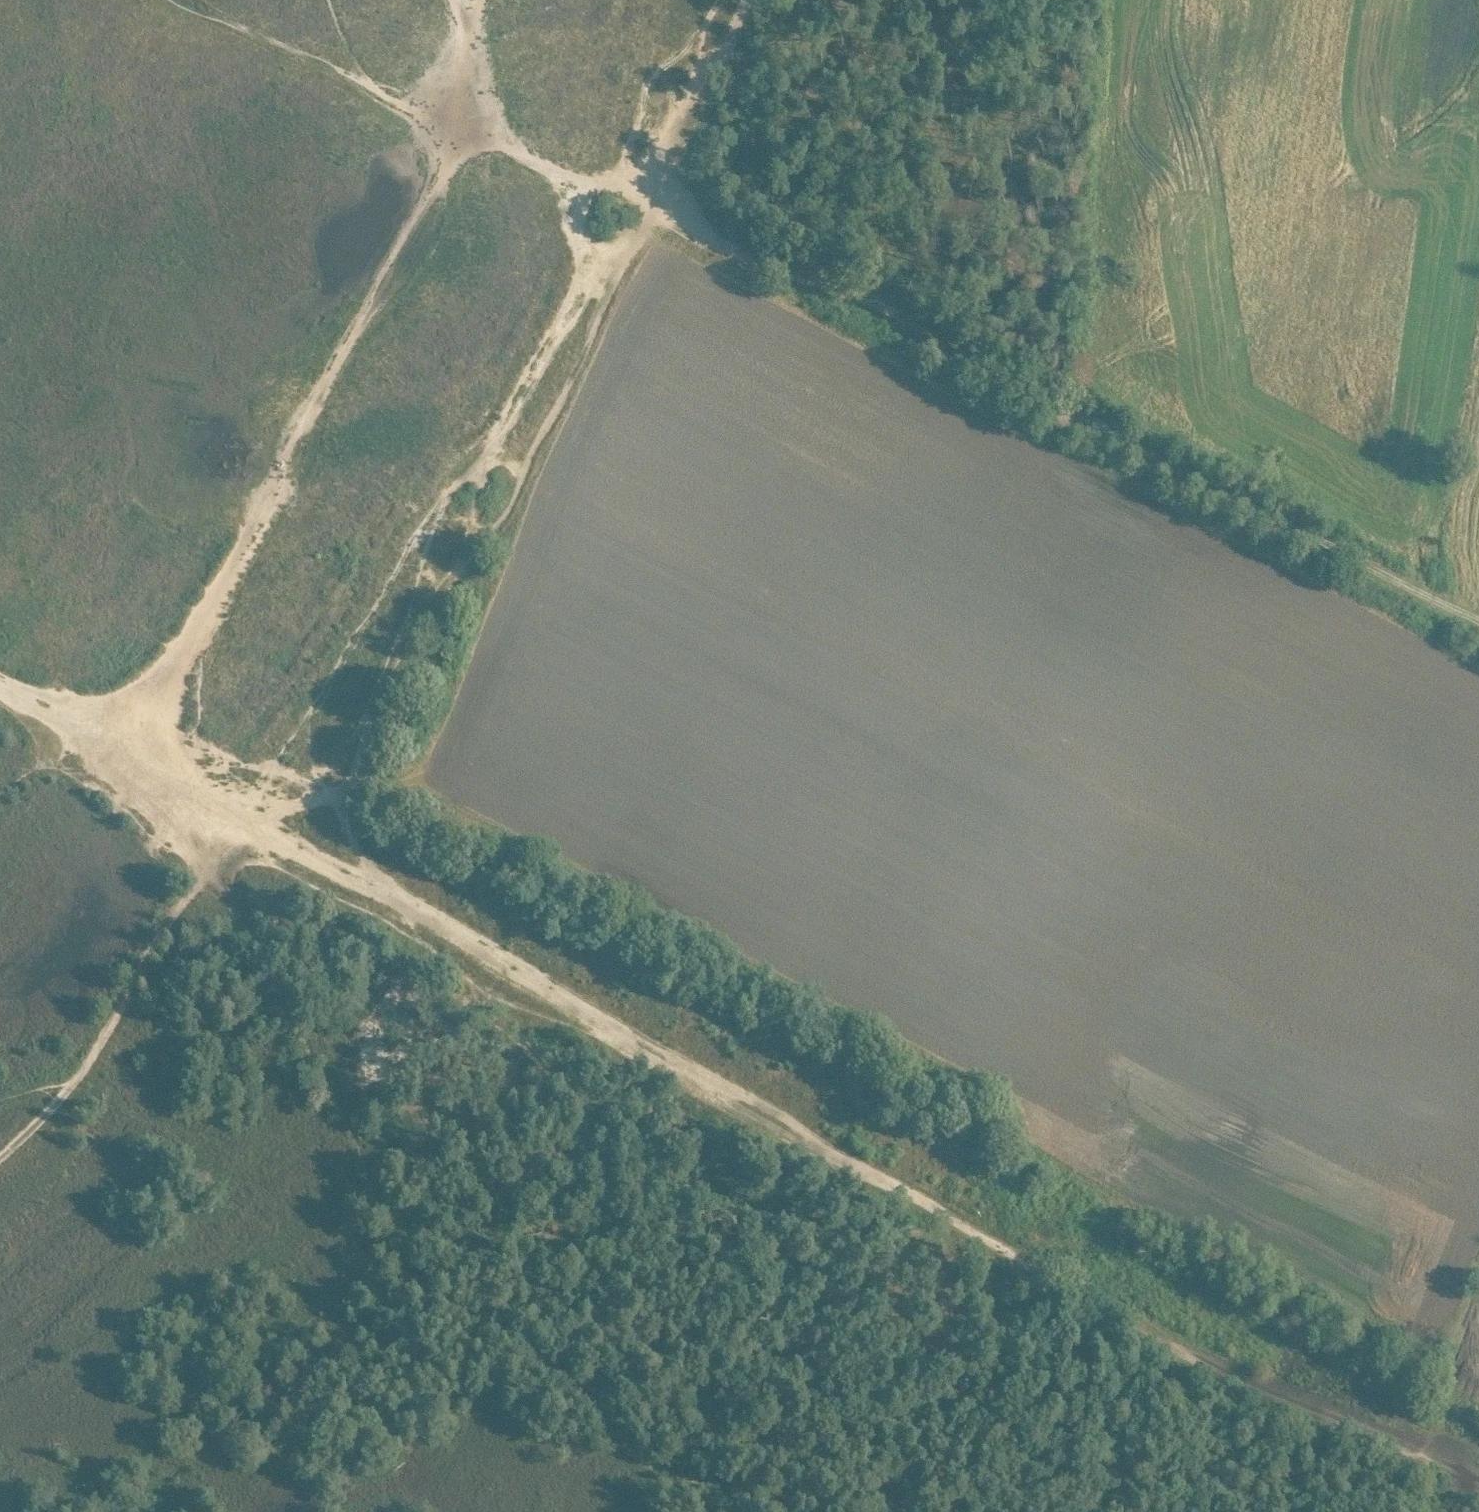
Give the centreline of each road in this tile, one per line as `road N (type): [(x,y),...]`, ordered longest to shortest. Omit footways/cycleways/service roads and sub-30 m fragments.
road 1 (track): [(1478,1486),(1411,1445),(1289,1414),(895,1201),(260,830)]
road 2 (track): [(653,206),(568,394),(509,502),(412,642),(349,784),(260,830)]
road 3 (track): [(0,695),(260,830)]
road 4 (track): [(215,871),(74,1084)]
road 5 (track): [(753,0),(653,206)]

